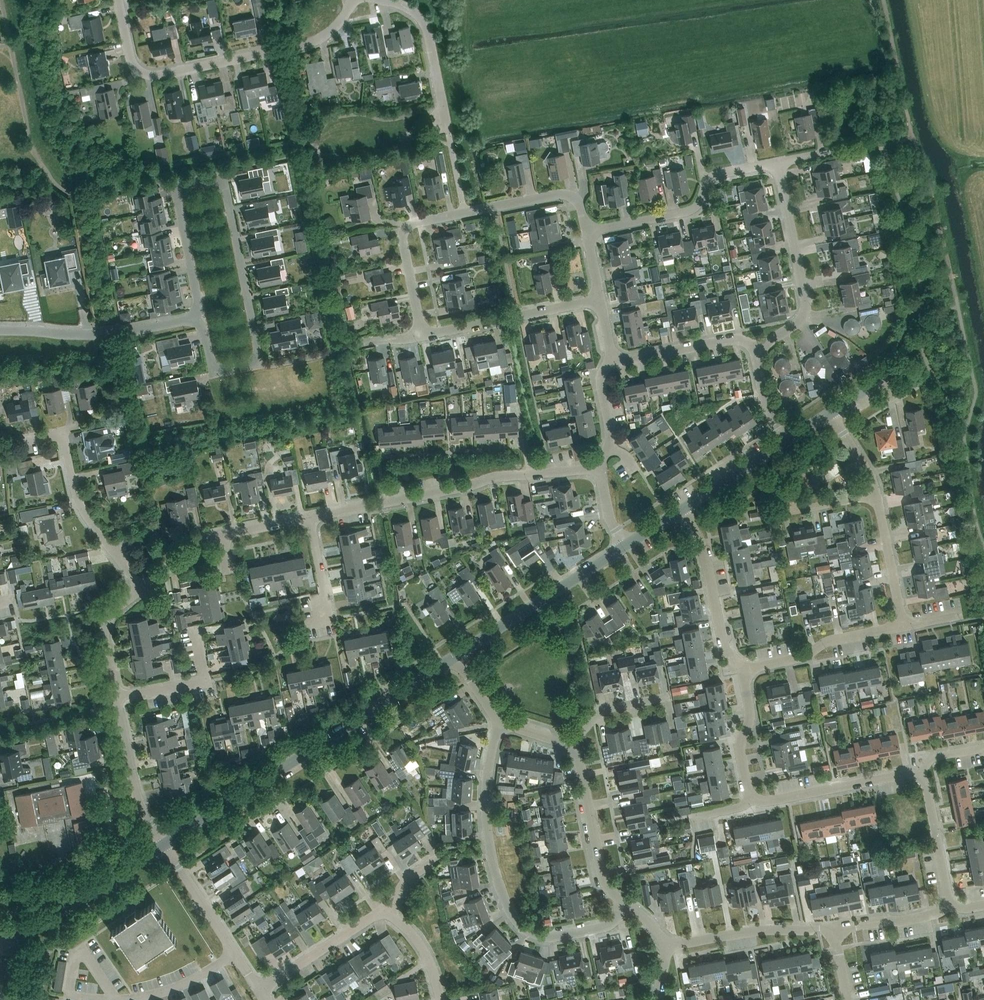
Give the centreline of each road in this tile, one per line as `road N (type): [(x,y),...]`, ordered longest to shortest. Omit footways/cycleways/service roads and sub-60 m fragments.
road 1 (residential): [(202,317),(180,196),(208,183),(227,196),(258,349),(254,363)]
road 2 (unclassified): [(164,844),(454,657)]
road 3 (residential): [(629,905),(611,925),(573,935),(541,936),(518,925),(486,815),(501,725)]
road 4 (residential): [(354,0),(320,38),(155,76),(131,61),(120,0)]
road 5 (residential): [(309,518),(602,468)]
road 6 (residential): [(383,0),(412,10),(429,34),(465,214)]
road 7 (residential): [(141,589),(76,497),(62,432),(22,441)]
road 8 (residential): [(587,231),(690,211),(715,179),(781,165)]
road 9 (unclassified): [(454,657),(628,545)]
road 10 (residential): [(762,350),(804,313),(781,165)]
road 11 (residential): [(0,330),(114,334),(202,317)]
road 12 (unclassified): [(0,944),(31,933),(164,844)]
road 13 (residential): [(141,589),(204,539),(309,518)]
road 14 (residential): [(423,333),(602,299)]
road 15 (residential): [(752,803),(924,771)]
road 16 (residential): [(742,670),(723,643),(703,544),(684,510)]
road 17 (residential): [(629,905),(601,871),(572,746)]
road 18 (residential): [(669,944),(774,926),(838,933)]
road 19 (residential): [(742,670),(805,658),(830,640),(903,622)]
road 20 (residential): [(423,333),(404,235),(416,223),(465,214)]
road 21 (residential): [(164,844),(132,781),(116,698)]
road 22 (residential): [(612,355),(732,339),(762,350)]
road 23 (residential): [(260,991),(386,910)]
road 24 (residential): [(465,214),(564,194),(577,200),(587,231)]
road 25 (residential): [(949,907),(924,771)]
road 26 (residential): [(116,698),(199,682),(195,629)]
road 27 (residential): [(752,803),(740,749),(750,718),(742,670)]
road 28 (residential): [(164,844),(237,954)]
road 29 (residential): [(903,622),(877,494)]
road 30 (residential): [(237,954),(168,991),(120,999)]
road 31 (residential): [(116,698),(105,629),(141,589)]
road 32 (unclassified): [(684,510),(785,443)]

